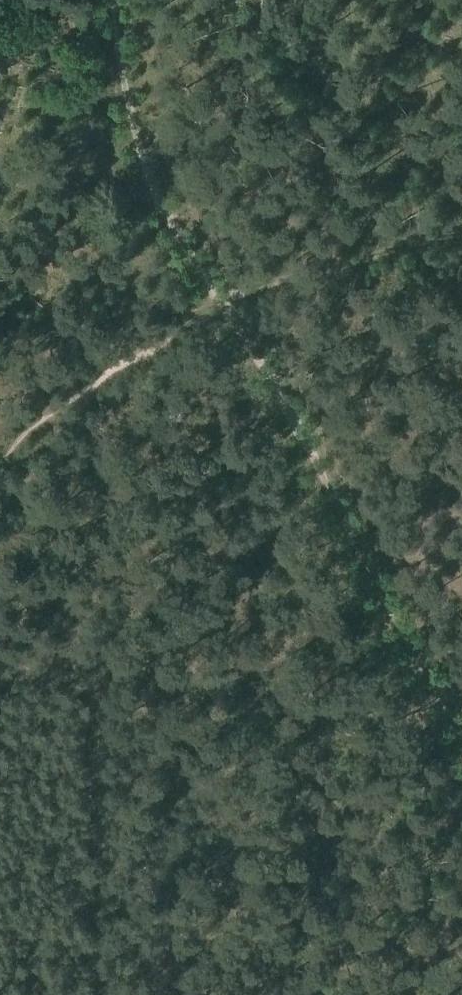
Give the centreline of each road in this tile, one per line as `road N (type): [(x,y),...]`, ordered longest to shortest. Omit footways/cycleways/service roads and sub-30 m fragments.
road 1 (track): [(223,303),(280,392),(461,730)]
road 2 (track): [(115,0),(134,129),(151,186),(223,303)]
road 3 (track): [(223,303),(461,228)]

